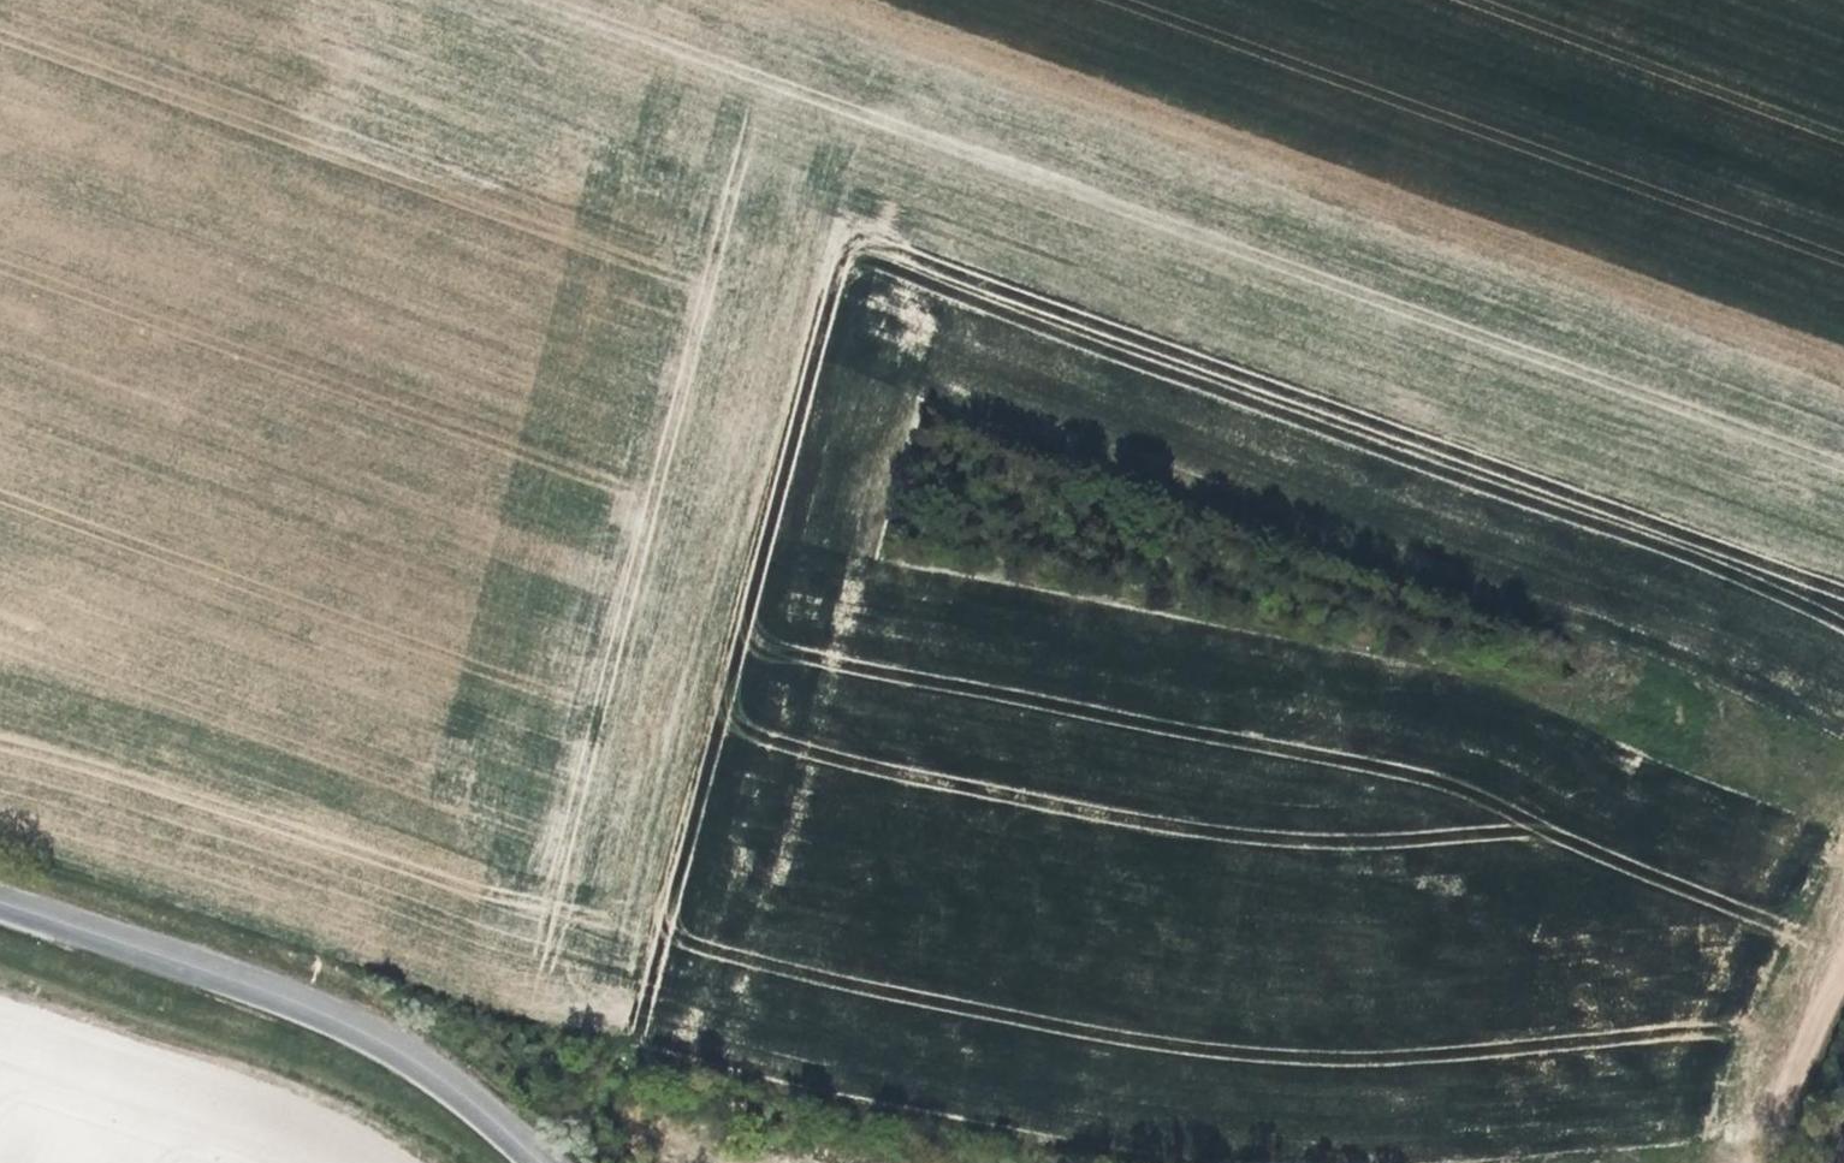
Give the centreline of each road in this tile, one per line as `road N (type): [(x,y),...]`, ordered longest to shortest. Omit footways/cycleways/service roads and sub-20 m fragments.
road 1 (tertiary): [(537,1162),(381,1034),(0,907)]
road 2 (track): [(1843,1002),(1769,1162)]

